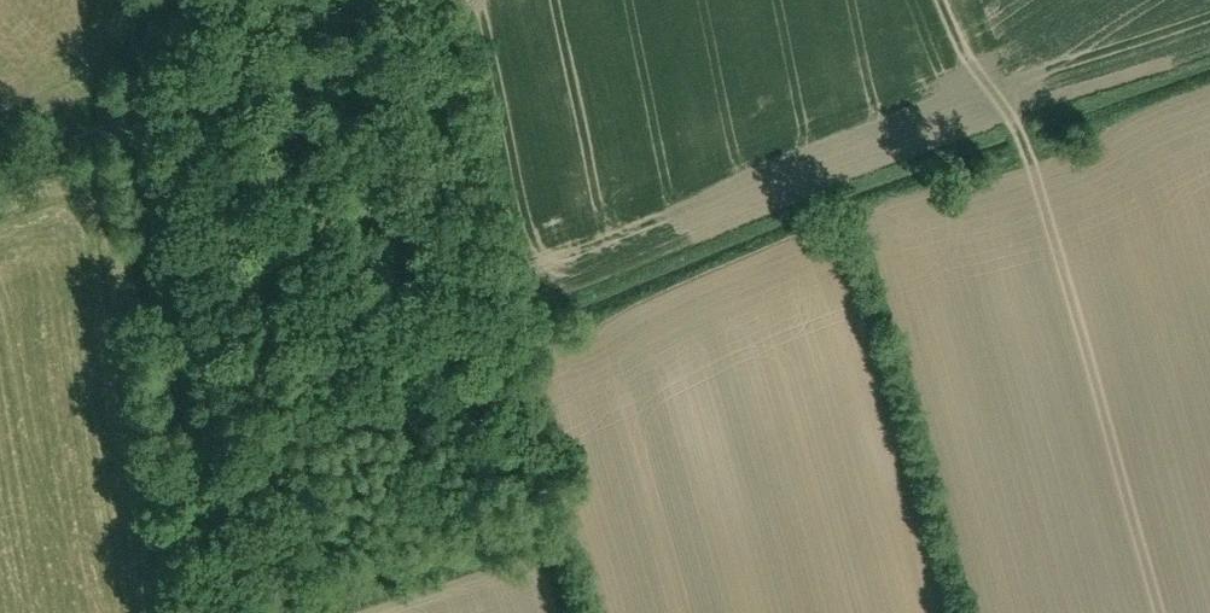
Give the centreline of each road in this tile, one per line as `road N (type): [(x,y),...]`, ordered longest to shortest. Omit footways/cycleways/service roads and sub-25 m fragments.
road 1 (track): [(1165,612),(1030,143),(975,0)]
road 2 (track): [(224,612),(135,112),(167,0)]
road 3 (track): [(135,112),(0,173)]

